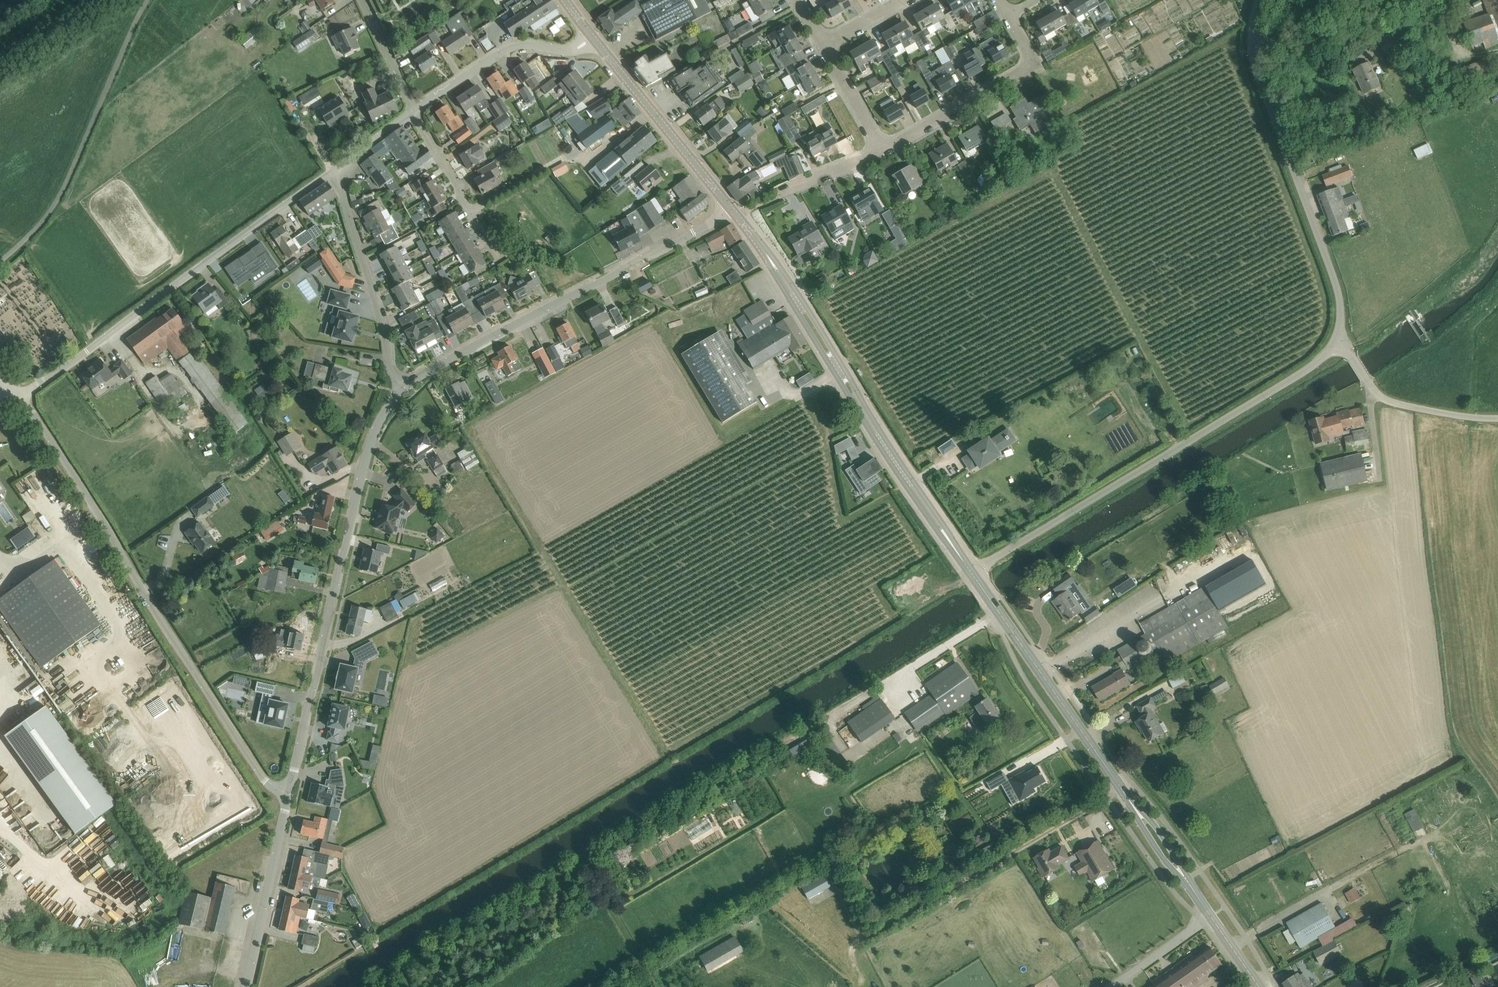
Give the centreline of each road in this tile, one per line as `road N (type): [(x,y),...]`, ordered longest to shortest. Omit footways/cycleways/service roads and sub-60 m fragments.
road 1 (secondary): [(1259,986),(972,574)]
road 2 (unclassified): [(288,801),(256,765),(17,398)]
road 3 (unclassified): [(972,574),(1304,372),(1338,338)]
road 4 (secondary): [(972,574),(772,259),(732,211)]
road 5 (tertiary): [(288,801),(378,428),(399,386)]
road 6 (residential): [(17,398),(337,172)]
road 7 (tertiary): [(399,386),(732,211)]
road 8 (unclassified): [(1338,338),(1330,268),(1252,55),(1260,0)]
road 9 (unclassified): [(0,264),(56,206),(149,0)]
road 10 (residential): [(399,386),(337,172)]
road 11 (residential): [(882,152),(1029,69),(1010,19)]
road 12 (secondary): [(732,211),(593,39)]
road 13 (residential): [(414,109),(505,49),(576,49),(593,39)]
road 14 (unclassified): [(1338,338),(1382,398),(1497,418)]
road 15 (tertiary): [(248,986),(288,801)]
road 16 (residential): [(506,247),(489,243),(414,109)]
road 17 (residential): [(882,152),(823,45)]
road 18 (residential): [(414,109),(362,0)]

